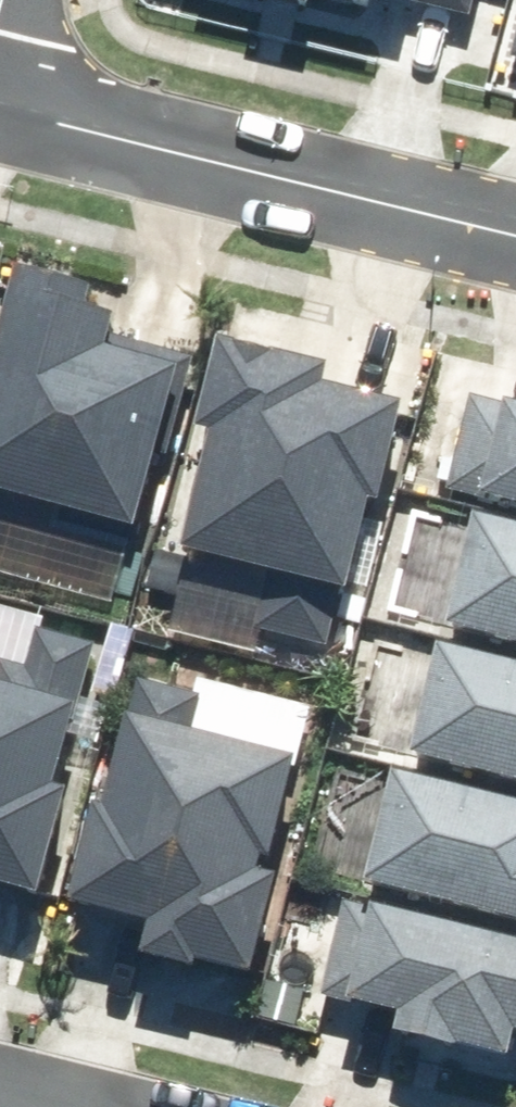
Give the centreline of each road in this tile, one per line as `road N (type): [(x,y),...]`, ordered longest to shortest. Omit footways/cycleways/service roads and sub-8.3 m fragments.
road 1 (residential): [(515,228),(0,90)]

